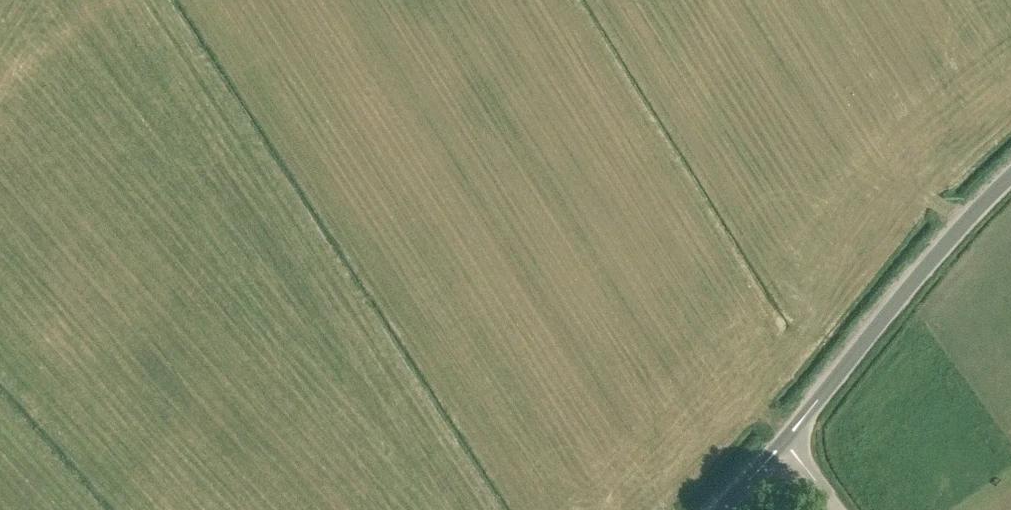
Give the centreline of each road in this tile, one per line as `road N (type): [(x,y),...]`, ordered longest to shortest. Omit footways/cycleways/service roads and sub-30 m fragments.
road 1 (unclassified): [(788,442),(927,266),(1010,177)]

